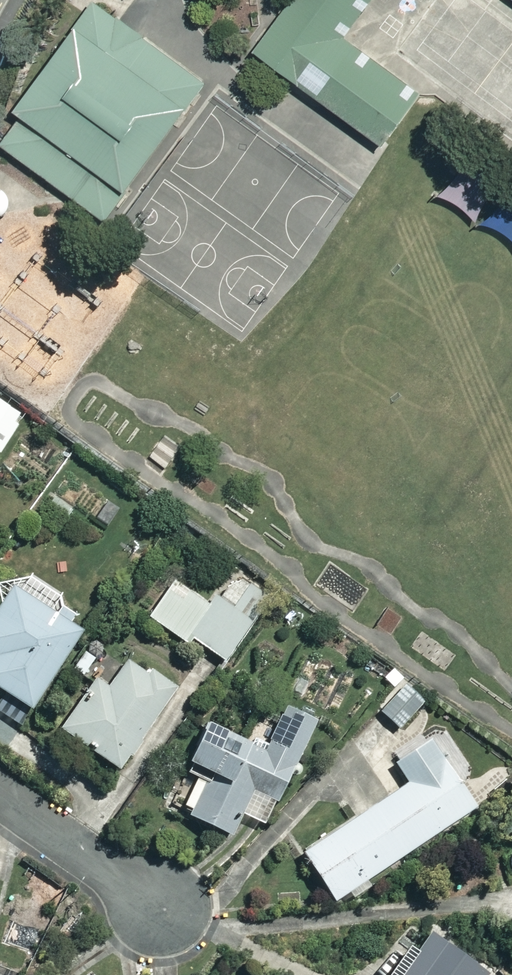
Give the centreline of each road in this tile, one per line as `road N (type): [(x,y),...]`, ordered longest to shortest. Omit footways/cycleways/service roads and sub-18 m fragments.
road 1 (residential): [(0,793),(161,906)]

